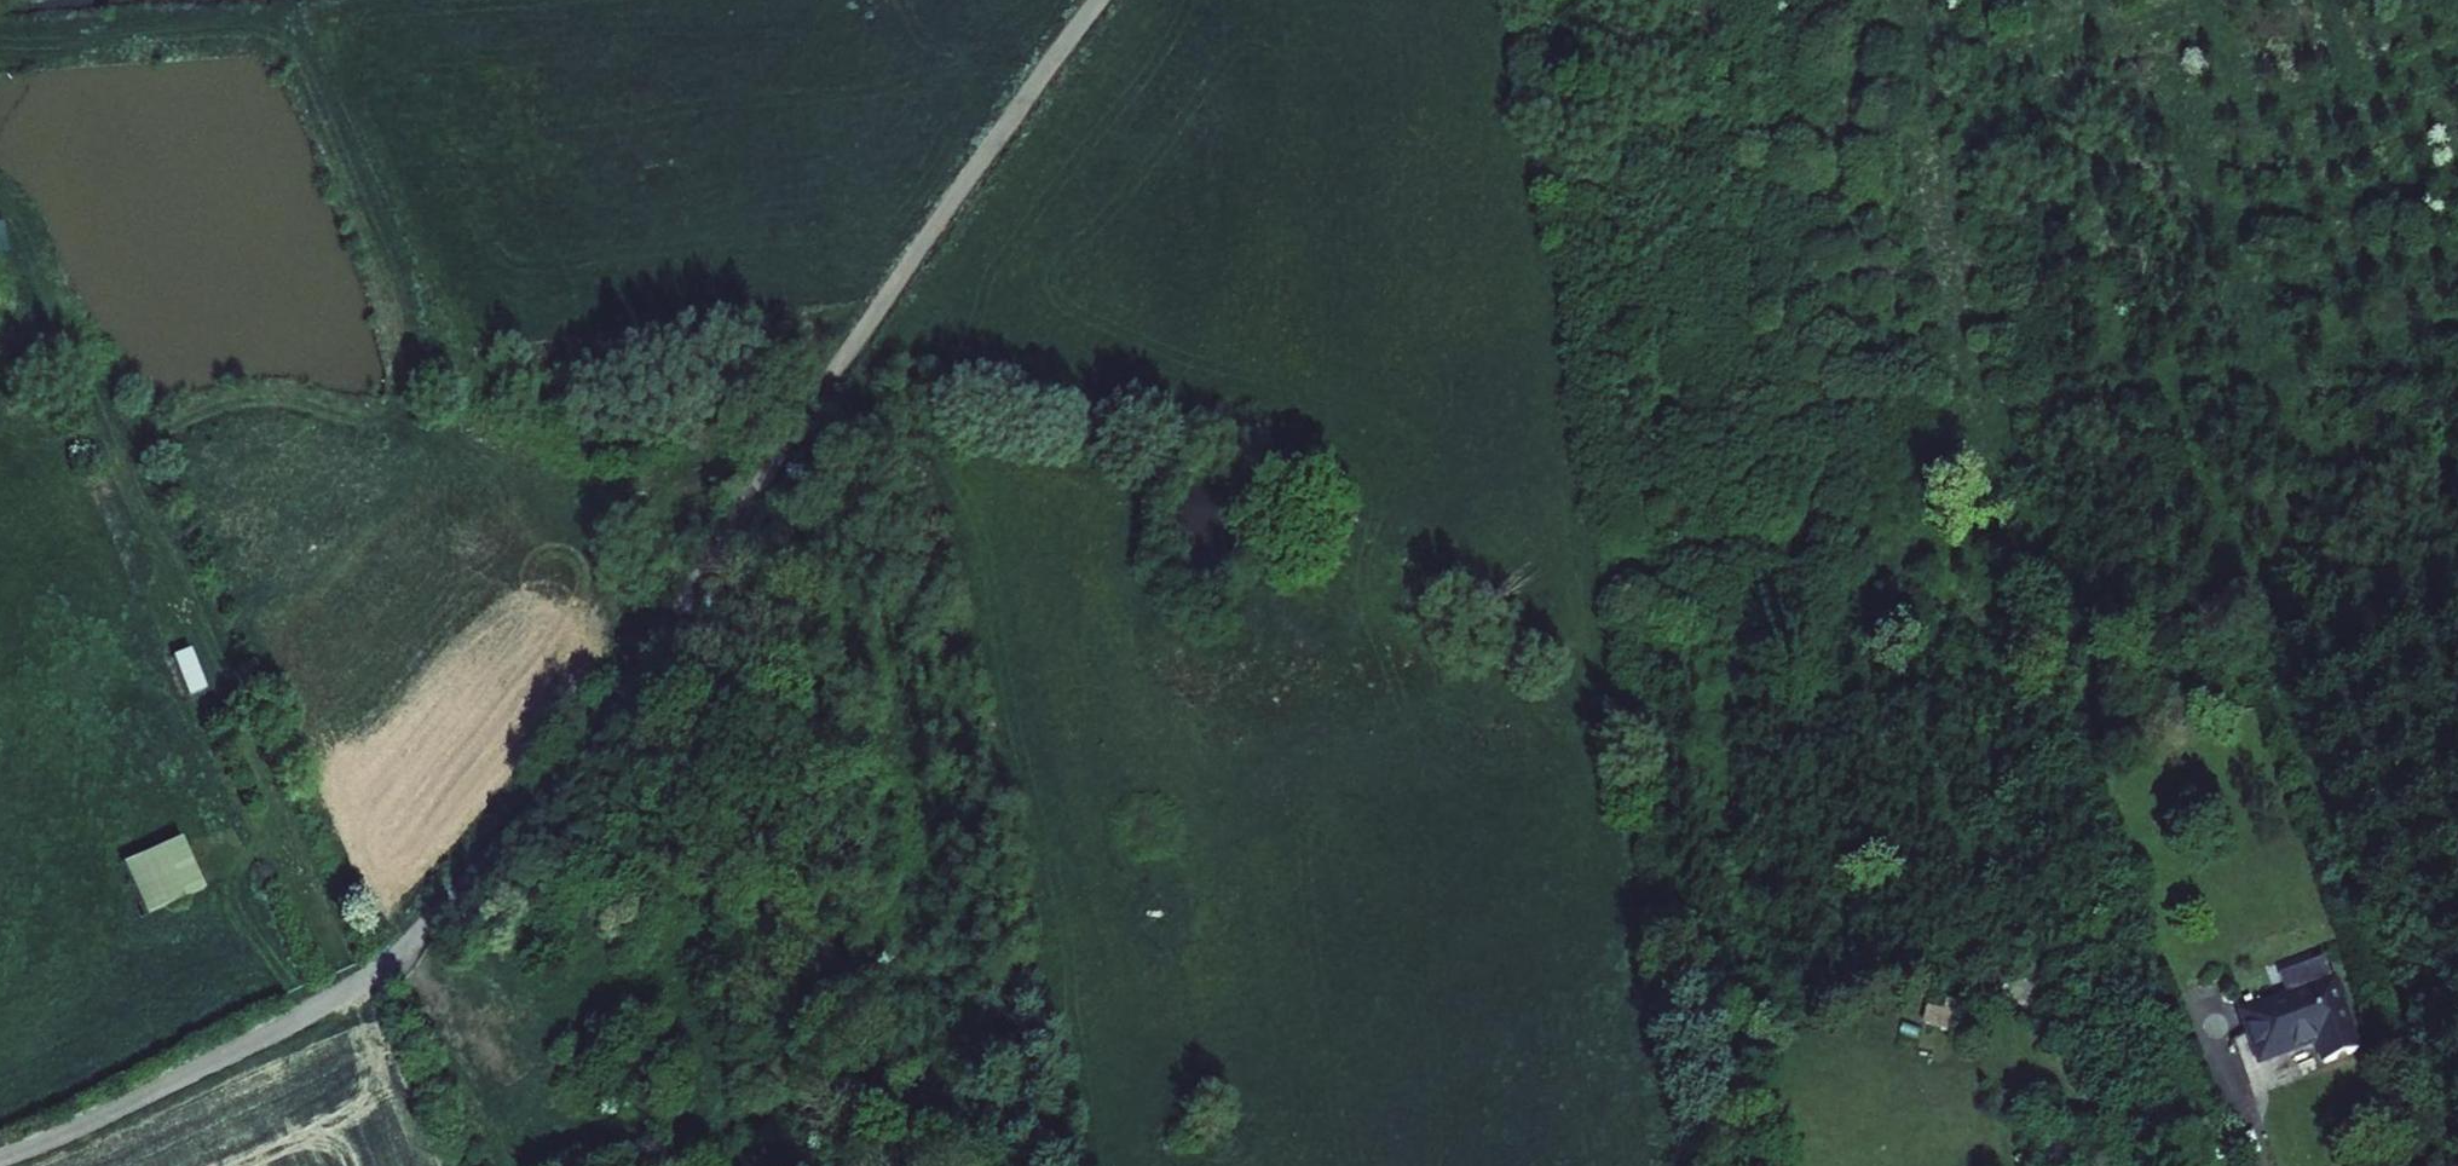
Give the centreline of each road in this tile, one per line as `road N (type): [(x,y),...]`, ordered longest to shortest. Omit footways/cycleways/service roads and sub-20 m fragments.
road 1 (unclassified): [(1098,0),(823,387),(616,712),(423,933),(345,993),(103,1117),(0,1159)]
road 2 (residential): [(2259,1165),(2198,997)]

